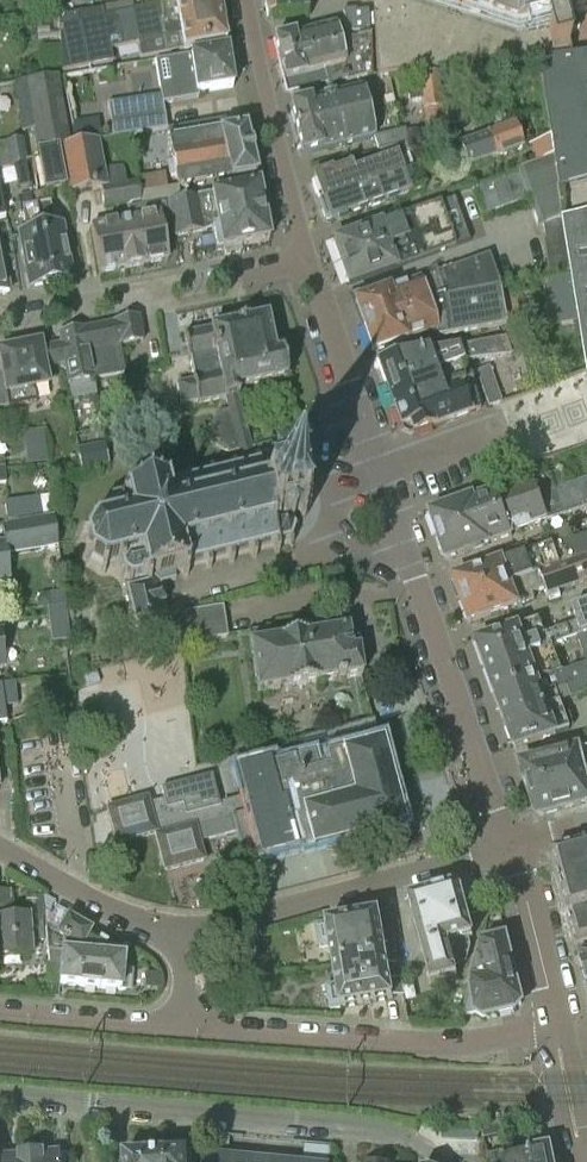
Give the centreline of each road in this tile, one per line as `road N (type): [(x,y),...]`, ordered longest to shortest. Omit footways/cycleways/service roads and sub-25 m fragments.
road 1 (residential): [(0,1096),(406,1136),(437,1161)]
road 2 (residential): [(509,847),(381,480)]
road 3 (residential): [(189,1029),(441,1044),(553,1021)]
road 4 (residential): [(167,944),(509,847)]
road 5 (residential): [(308,261),(0,318)]
road 6 (residential): [(245,0),(308,261)]
road 7 (residential): [(381,480),(308,261)]
road 8 (residential): [(167,944),(0,852)]
road 9 (residential): [(0,1016),(189,1029)]
road 10 (residential): [(553,1021),(509,847)]
road 11 (residential): [(583,1161),(553,1021)]
road 12 (residential): [(381,480),(510,434)]

